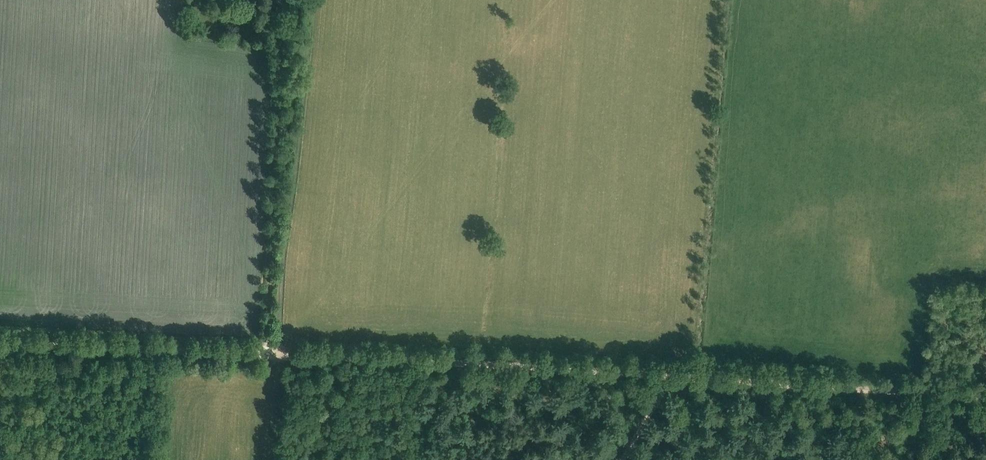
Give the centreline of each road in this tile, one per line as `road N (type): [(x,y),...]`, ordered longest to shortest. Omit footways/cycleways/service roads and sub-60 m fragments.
road 1 (track): [(985,396),(0,342)]
road 2 (track): [(276,356),(289,196),(265,0)]
road 3 (track): [(281,120),(294,86),(303,0)]

